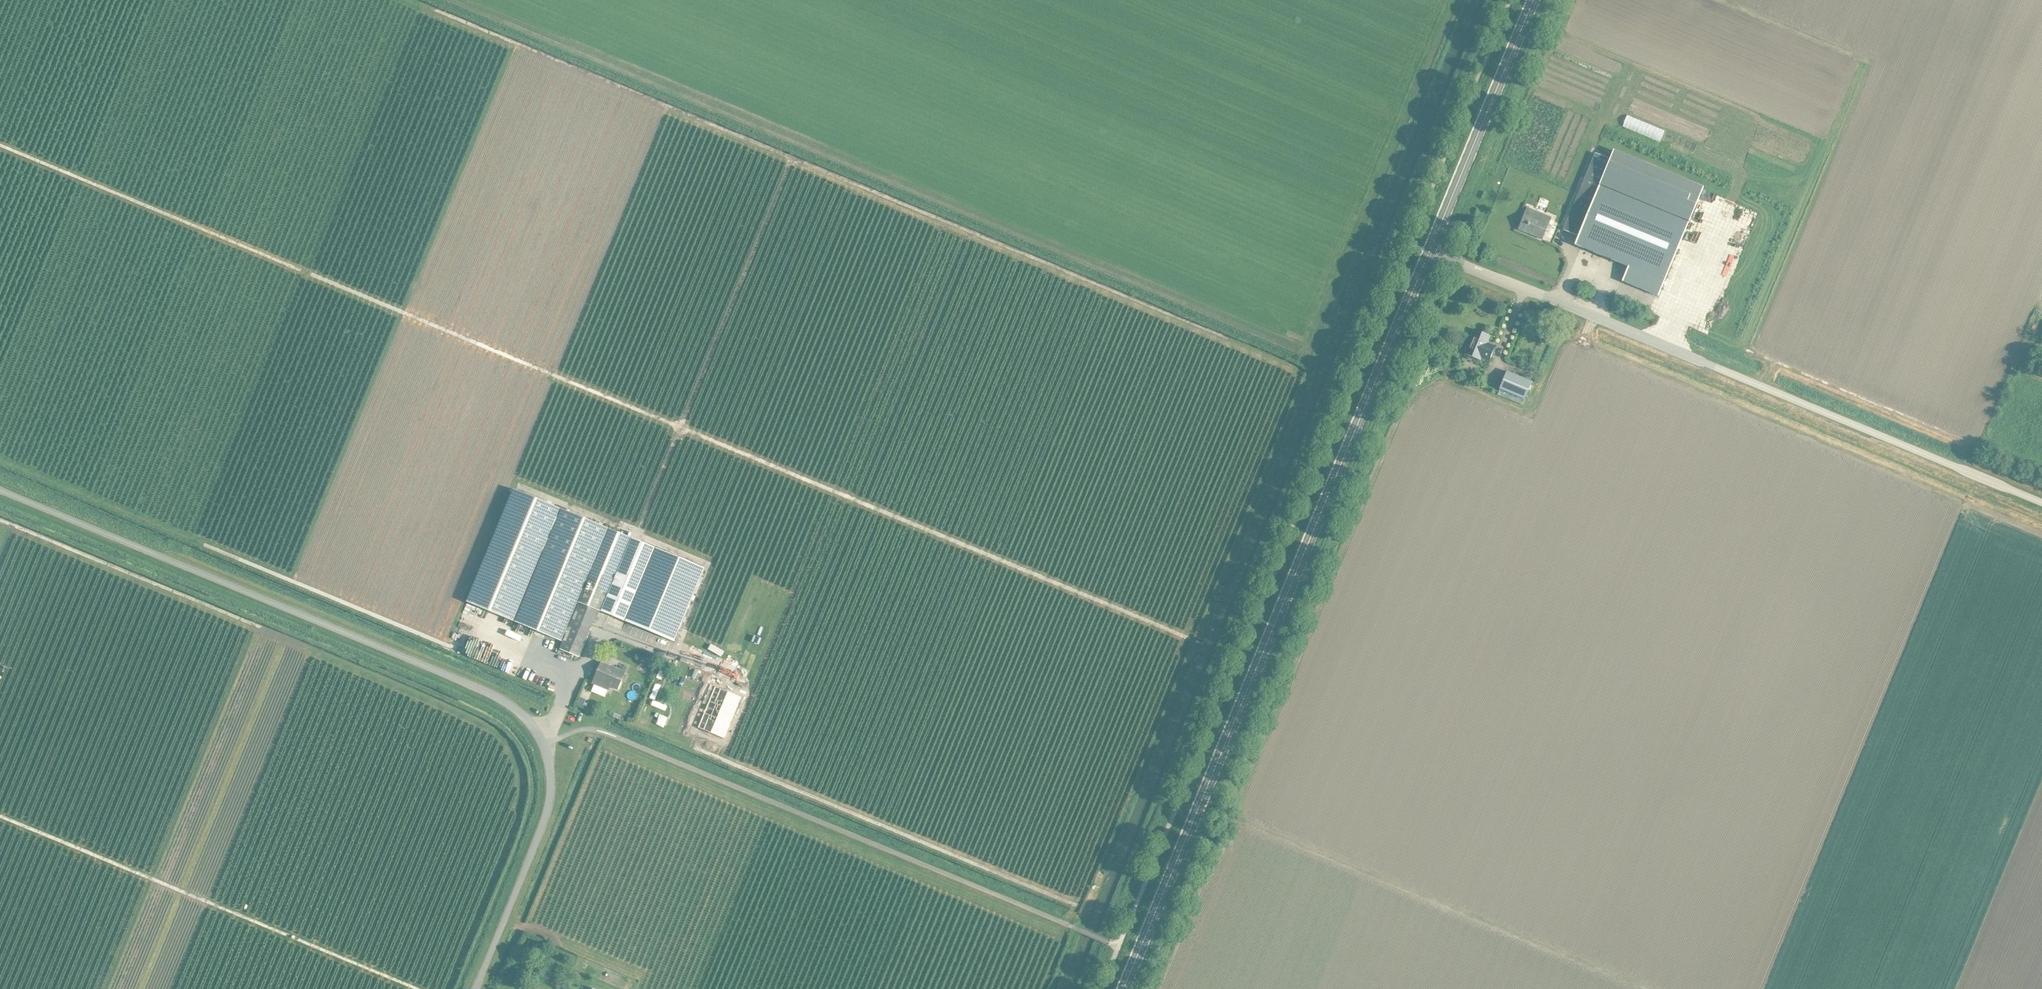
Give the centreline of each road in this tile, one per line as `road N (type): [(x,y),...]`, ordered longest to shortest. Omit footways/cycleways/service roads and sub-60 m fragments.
road 1 (unclassified): [(472,988),(547,809),(546,741),(526,714),(0,491)]
road 2 (tertiary): [(1125,988),(1429,252)]
road 3 (unclassified): [(2041,502),(1429,252)]
road 4 (tertiary): [(1429,252),(1533,0)]

